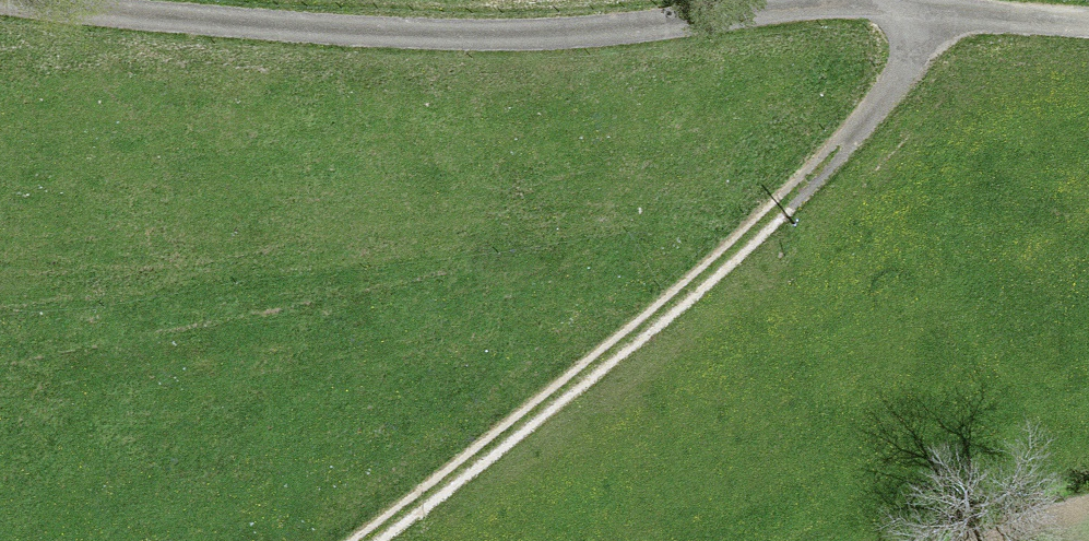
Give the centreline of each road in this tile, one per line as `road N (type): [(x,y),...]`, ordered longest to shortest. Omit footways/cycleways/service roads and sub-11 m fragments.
road 1 (track): [(5,0),(379,36),(811,8),(927,13)]
road 2 (track): [(927,13),(904,66),(860,120),(572,380),(357,540)]
road 3 (track): [(927,13),(1088,28)]

